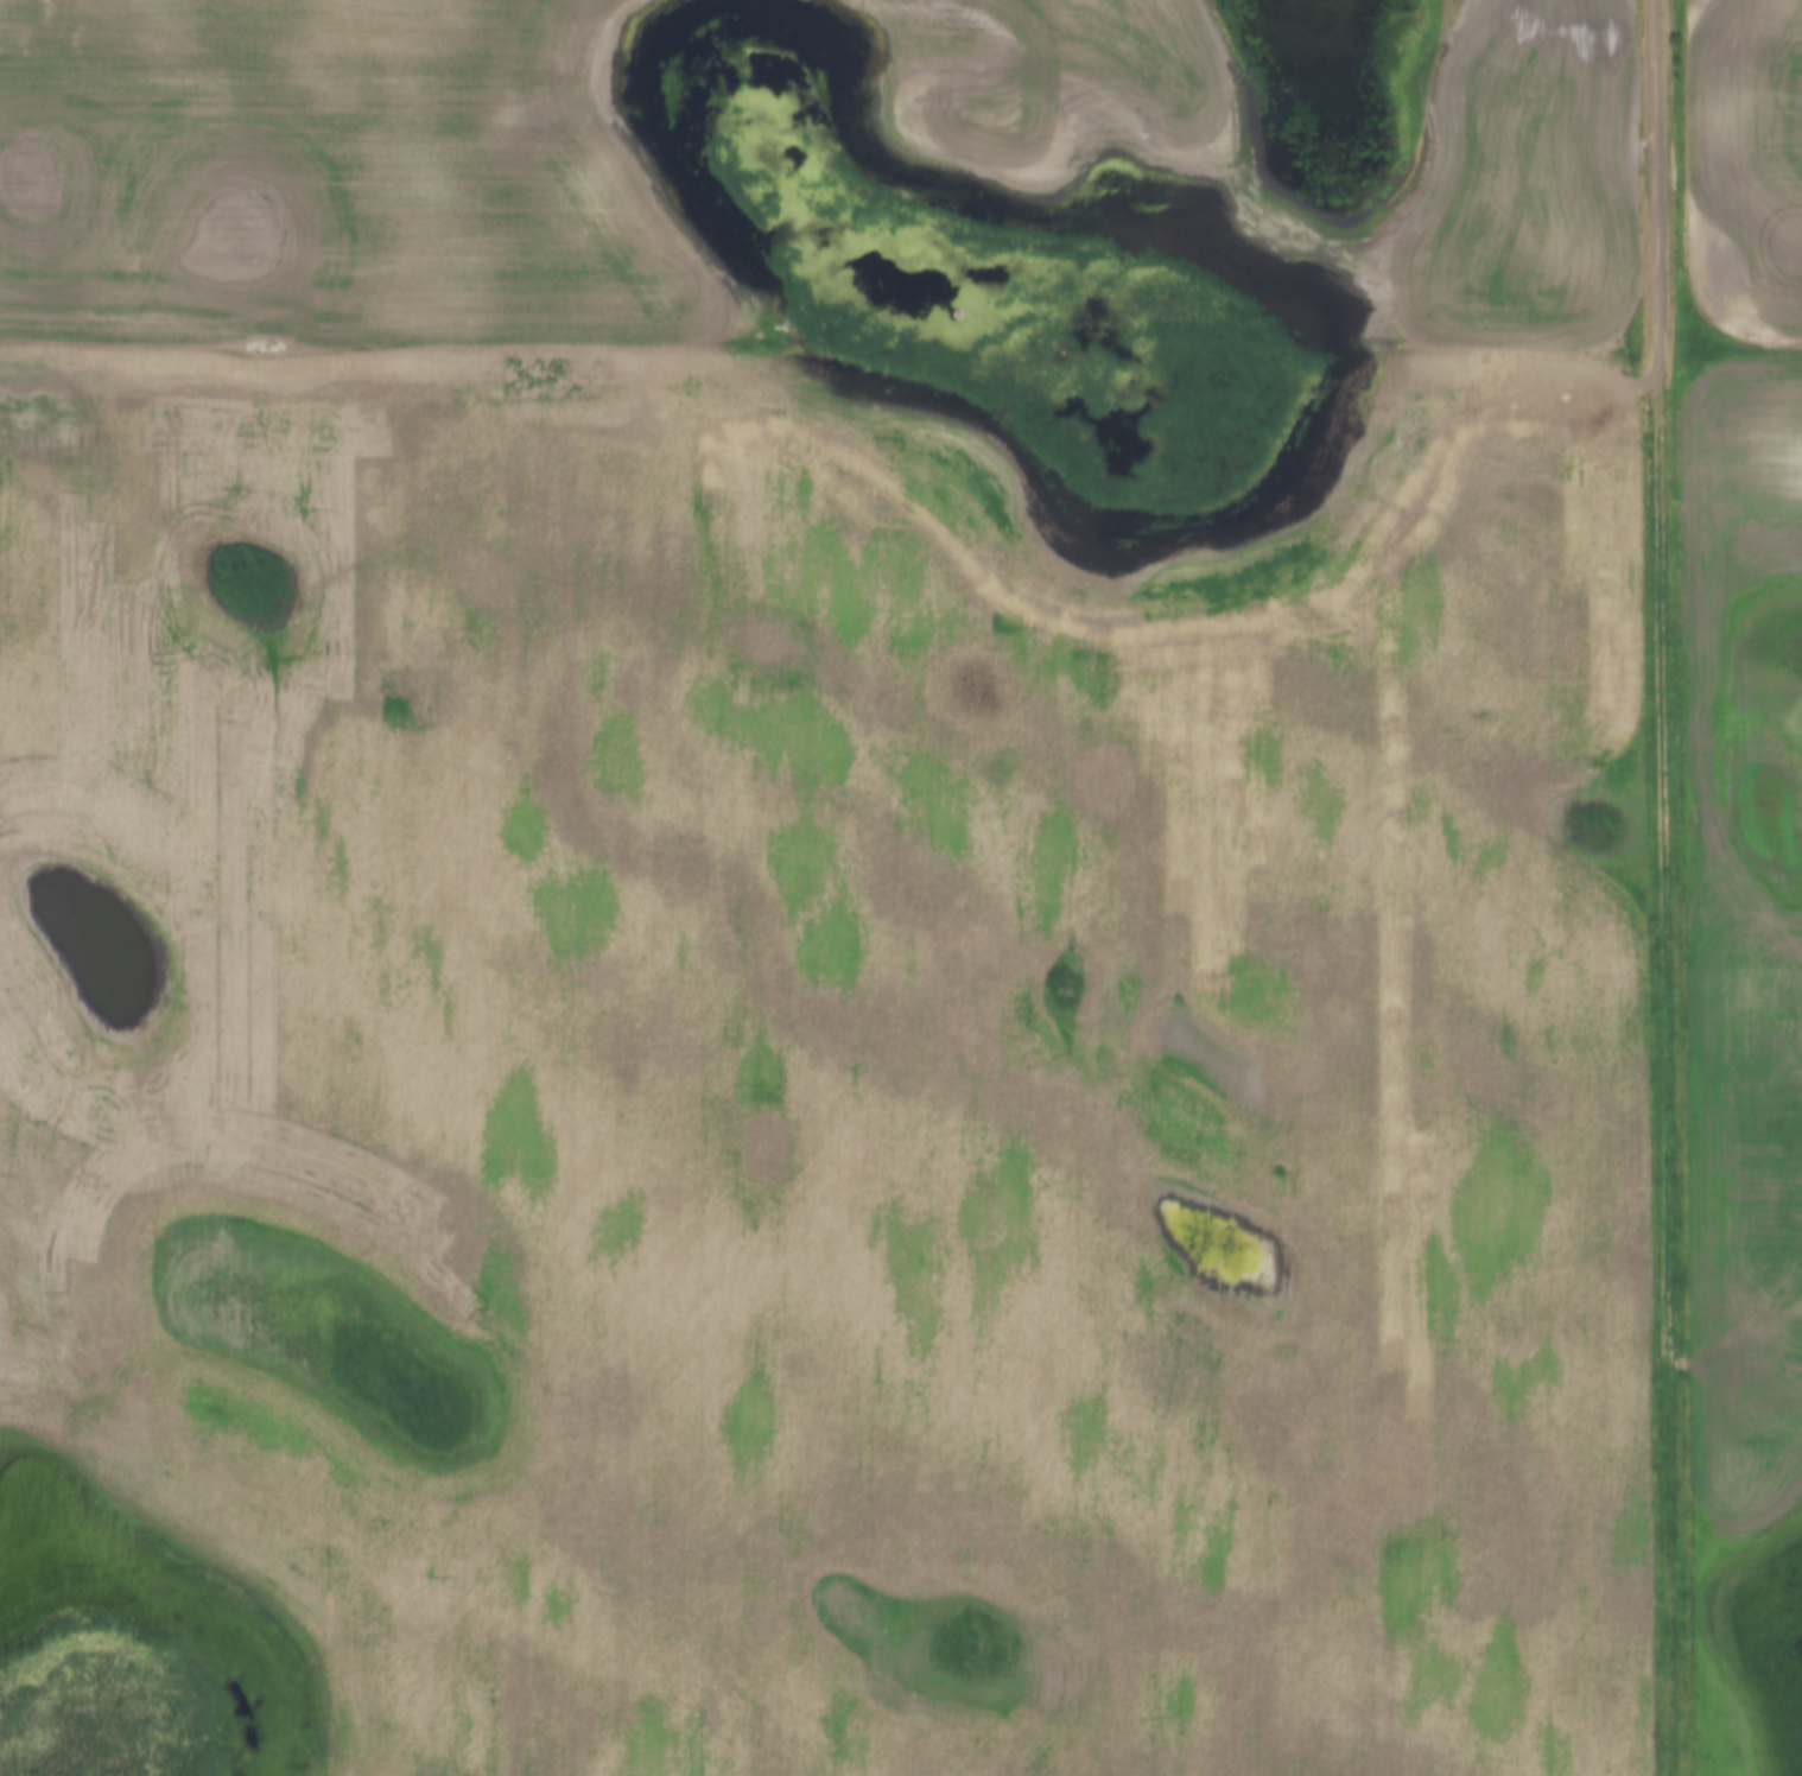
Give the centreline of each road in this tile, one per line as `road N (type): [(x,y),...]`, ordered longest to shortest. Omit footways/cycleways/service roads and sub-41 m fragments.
road 1 (track): [(1655,0),(1677,1775)]

